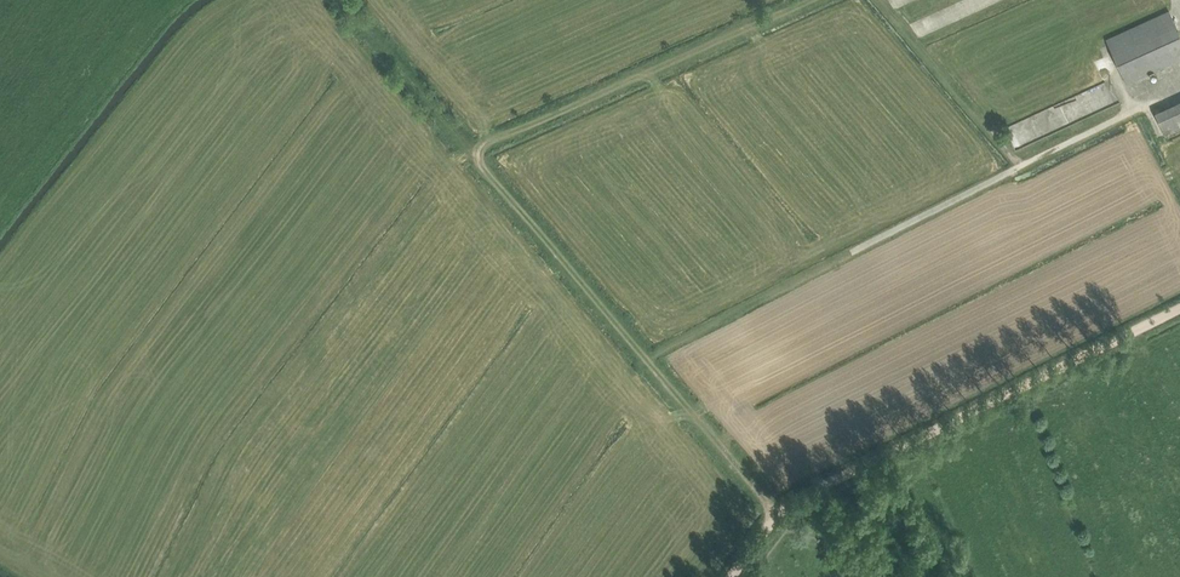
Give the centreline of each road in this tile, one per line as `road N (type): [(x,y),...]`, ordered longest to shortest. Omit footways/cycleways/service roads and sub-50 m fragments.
road 1 (track): [(1179,306),(811,488),(783,506),(727,576)]

